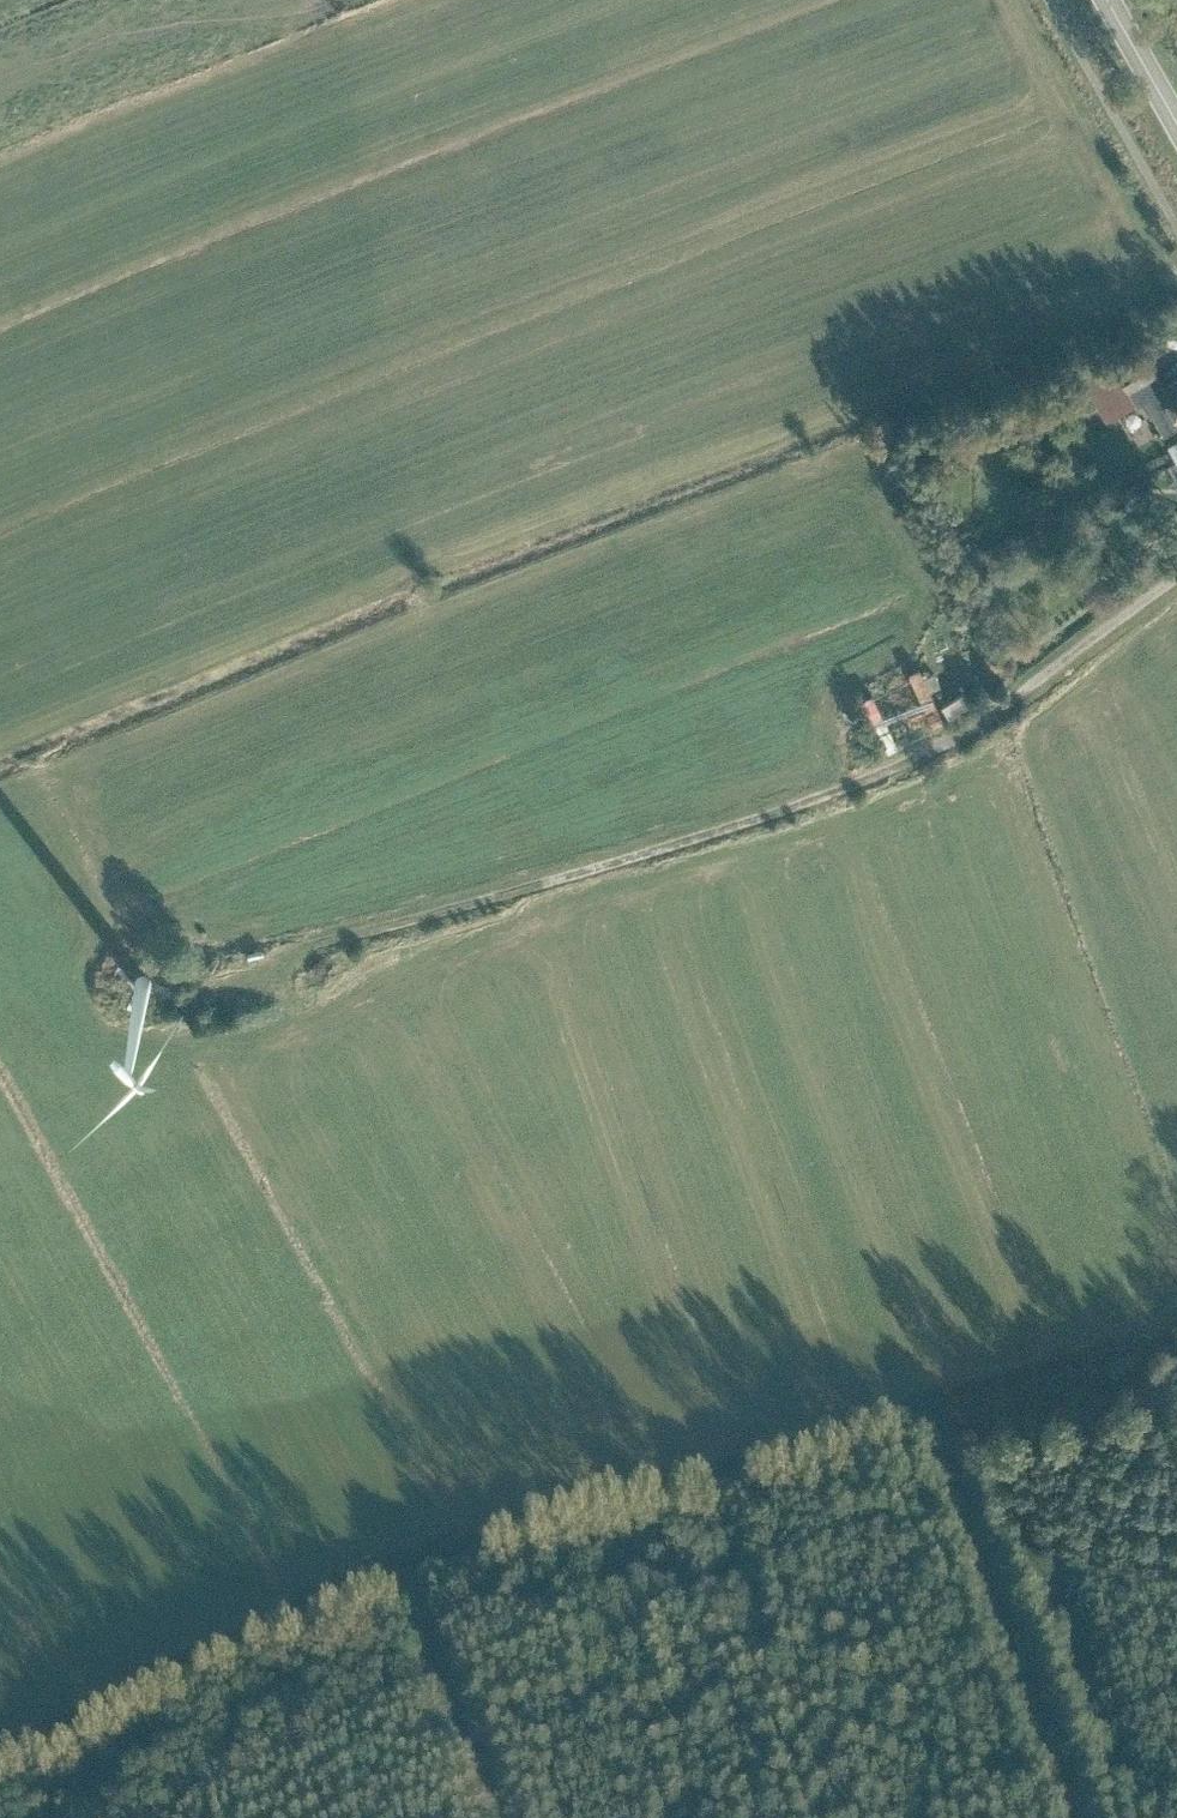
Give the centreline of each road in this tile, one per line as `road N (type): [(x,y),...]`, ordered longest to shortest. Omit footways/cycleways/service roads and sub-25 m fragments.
road 1 (track): [(1176,572),(969,724),(865,771),(224,975)]
road 2 (tertiary): [(1176,117),(1111,0)]

